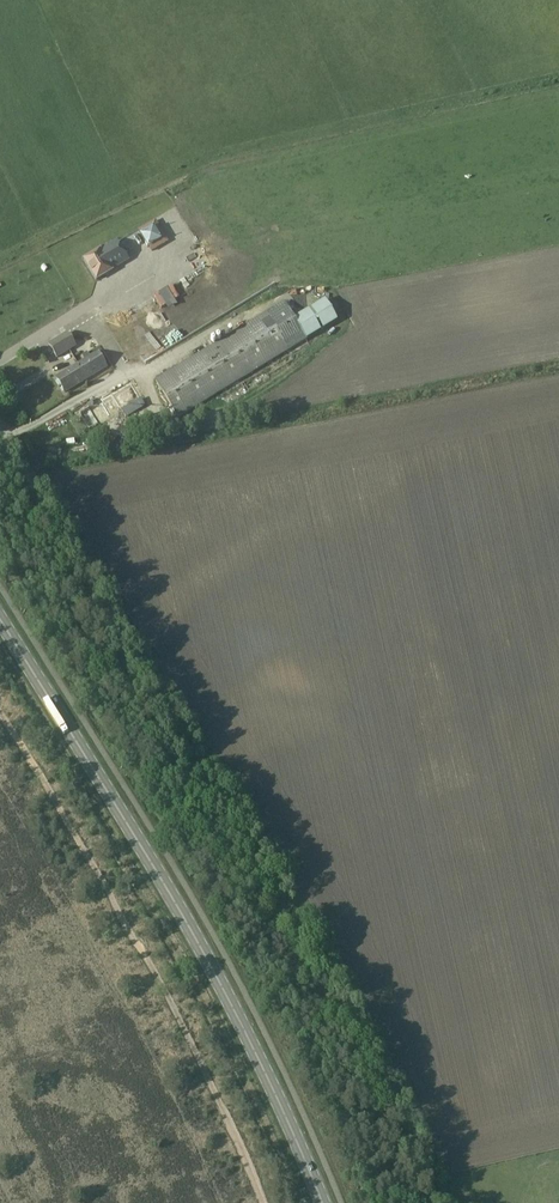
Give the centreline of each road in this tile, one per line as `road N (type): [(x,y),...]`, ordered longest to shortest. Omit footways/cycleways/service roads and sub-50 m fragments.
road 1 (primary): [(323,1202),(189,926),(0,620)]
road 2 (track): [(263,1202),(160,983),(0,712)]

